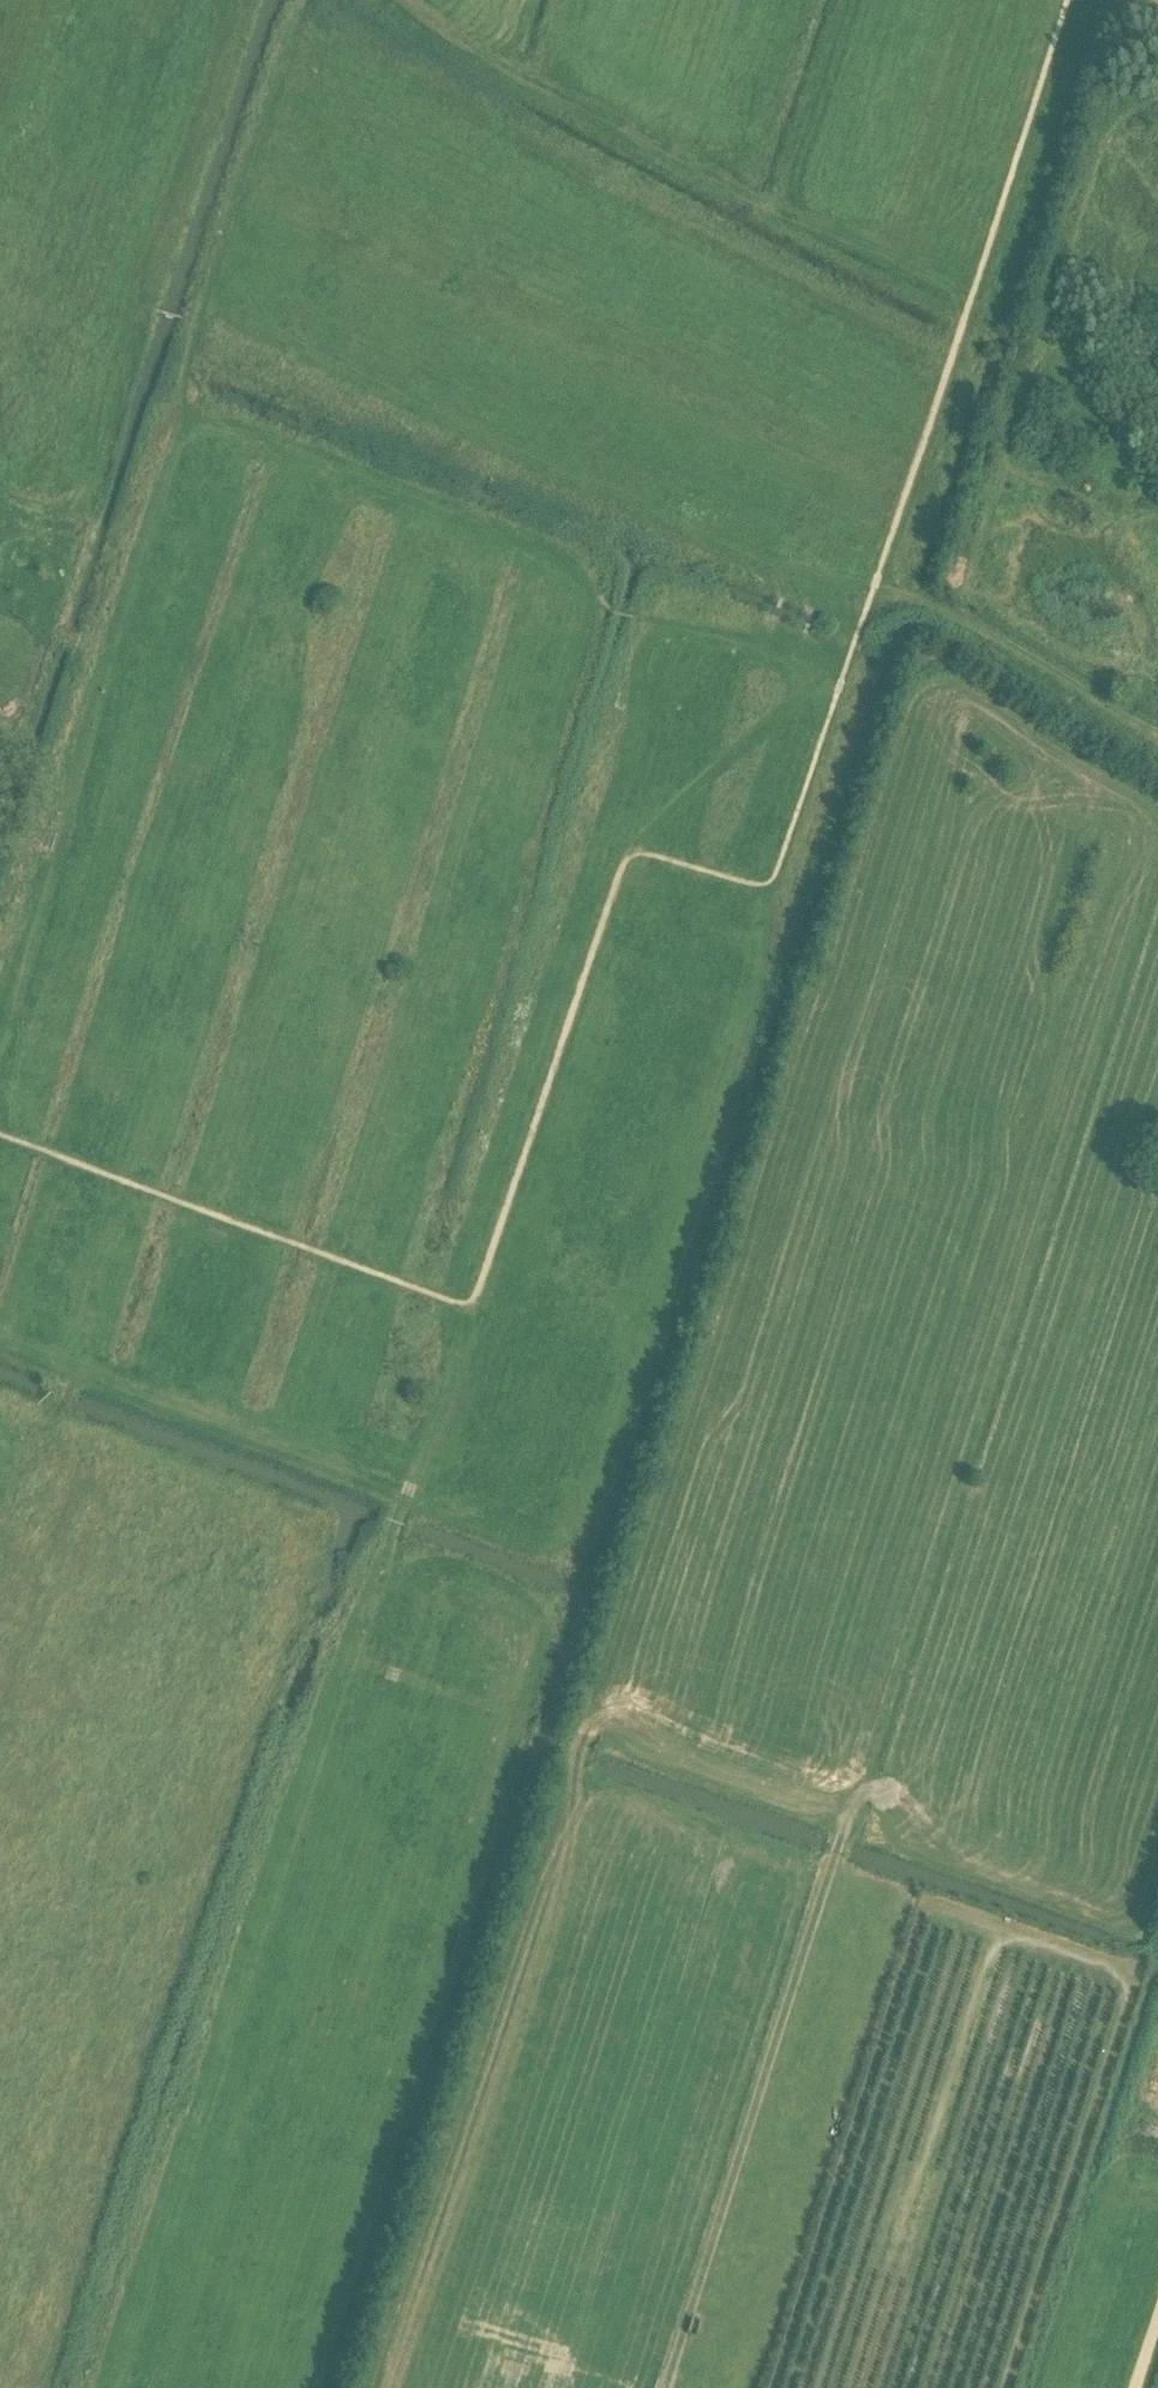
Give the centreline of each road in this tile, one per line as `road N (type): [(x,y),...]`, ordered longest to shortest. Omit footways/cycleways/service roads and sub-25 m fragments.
road 1 (track): [(42,2387),(305,1624),(359,1642),(475,1297)]
road 2 (track): [(967,306),(537,87),(406,0)]
road 3 (track): [(846,1822),(668,2387)]

